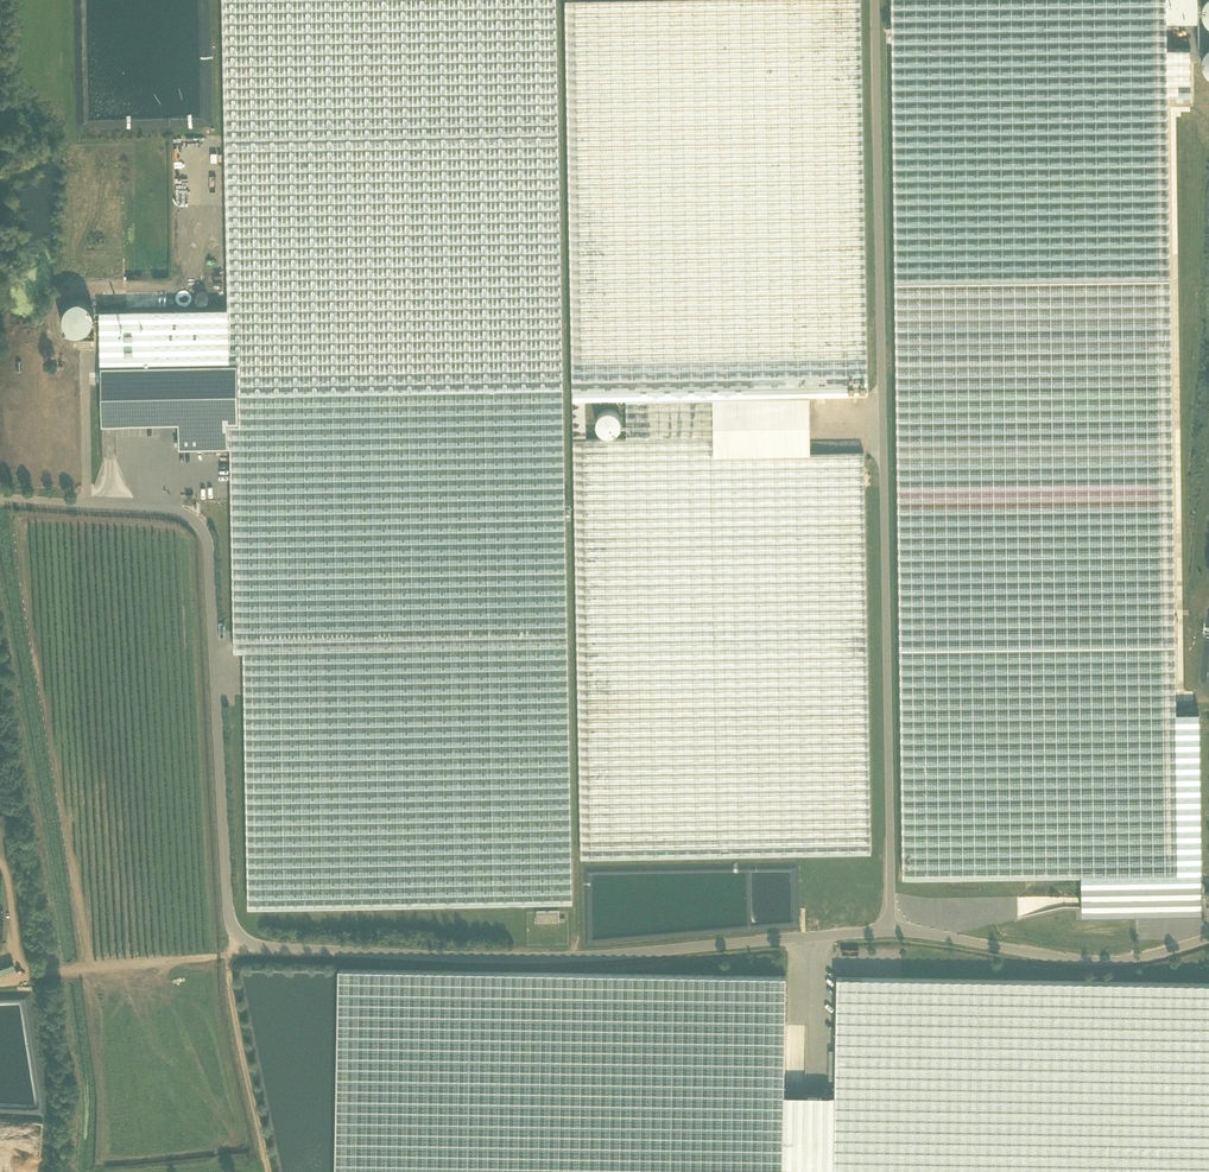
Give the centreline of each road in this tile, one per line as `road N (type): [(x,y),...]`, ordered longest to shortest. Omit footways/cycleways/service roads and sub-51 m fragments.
road 1 (unclassified): [(886,932),(495,958),(262,947),(240,939),(228,918),(202,530),(164,510),(0,498)]
road 2 (unclassified): [(886,932),(874,0)]
road 3 (track): [(231,956),(23,973),(0,853)]
road 4 (unclassified): [(1208,938),(1152,957),(1099,963),(886,932)]
road 5 (track): [(270,1171),(230,998),(231,956),(240,939)]

